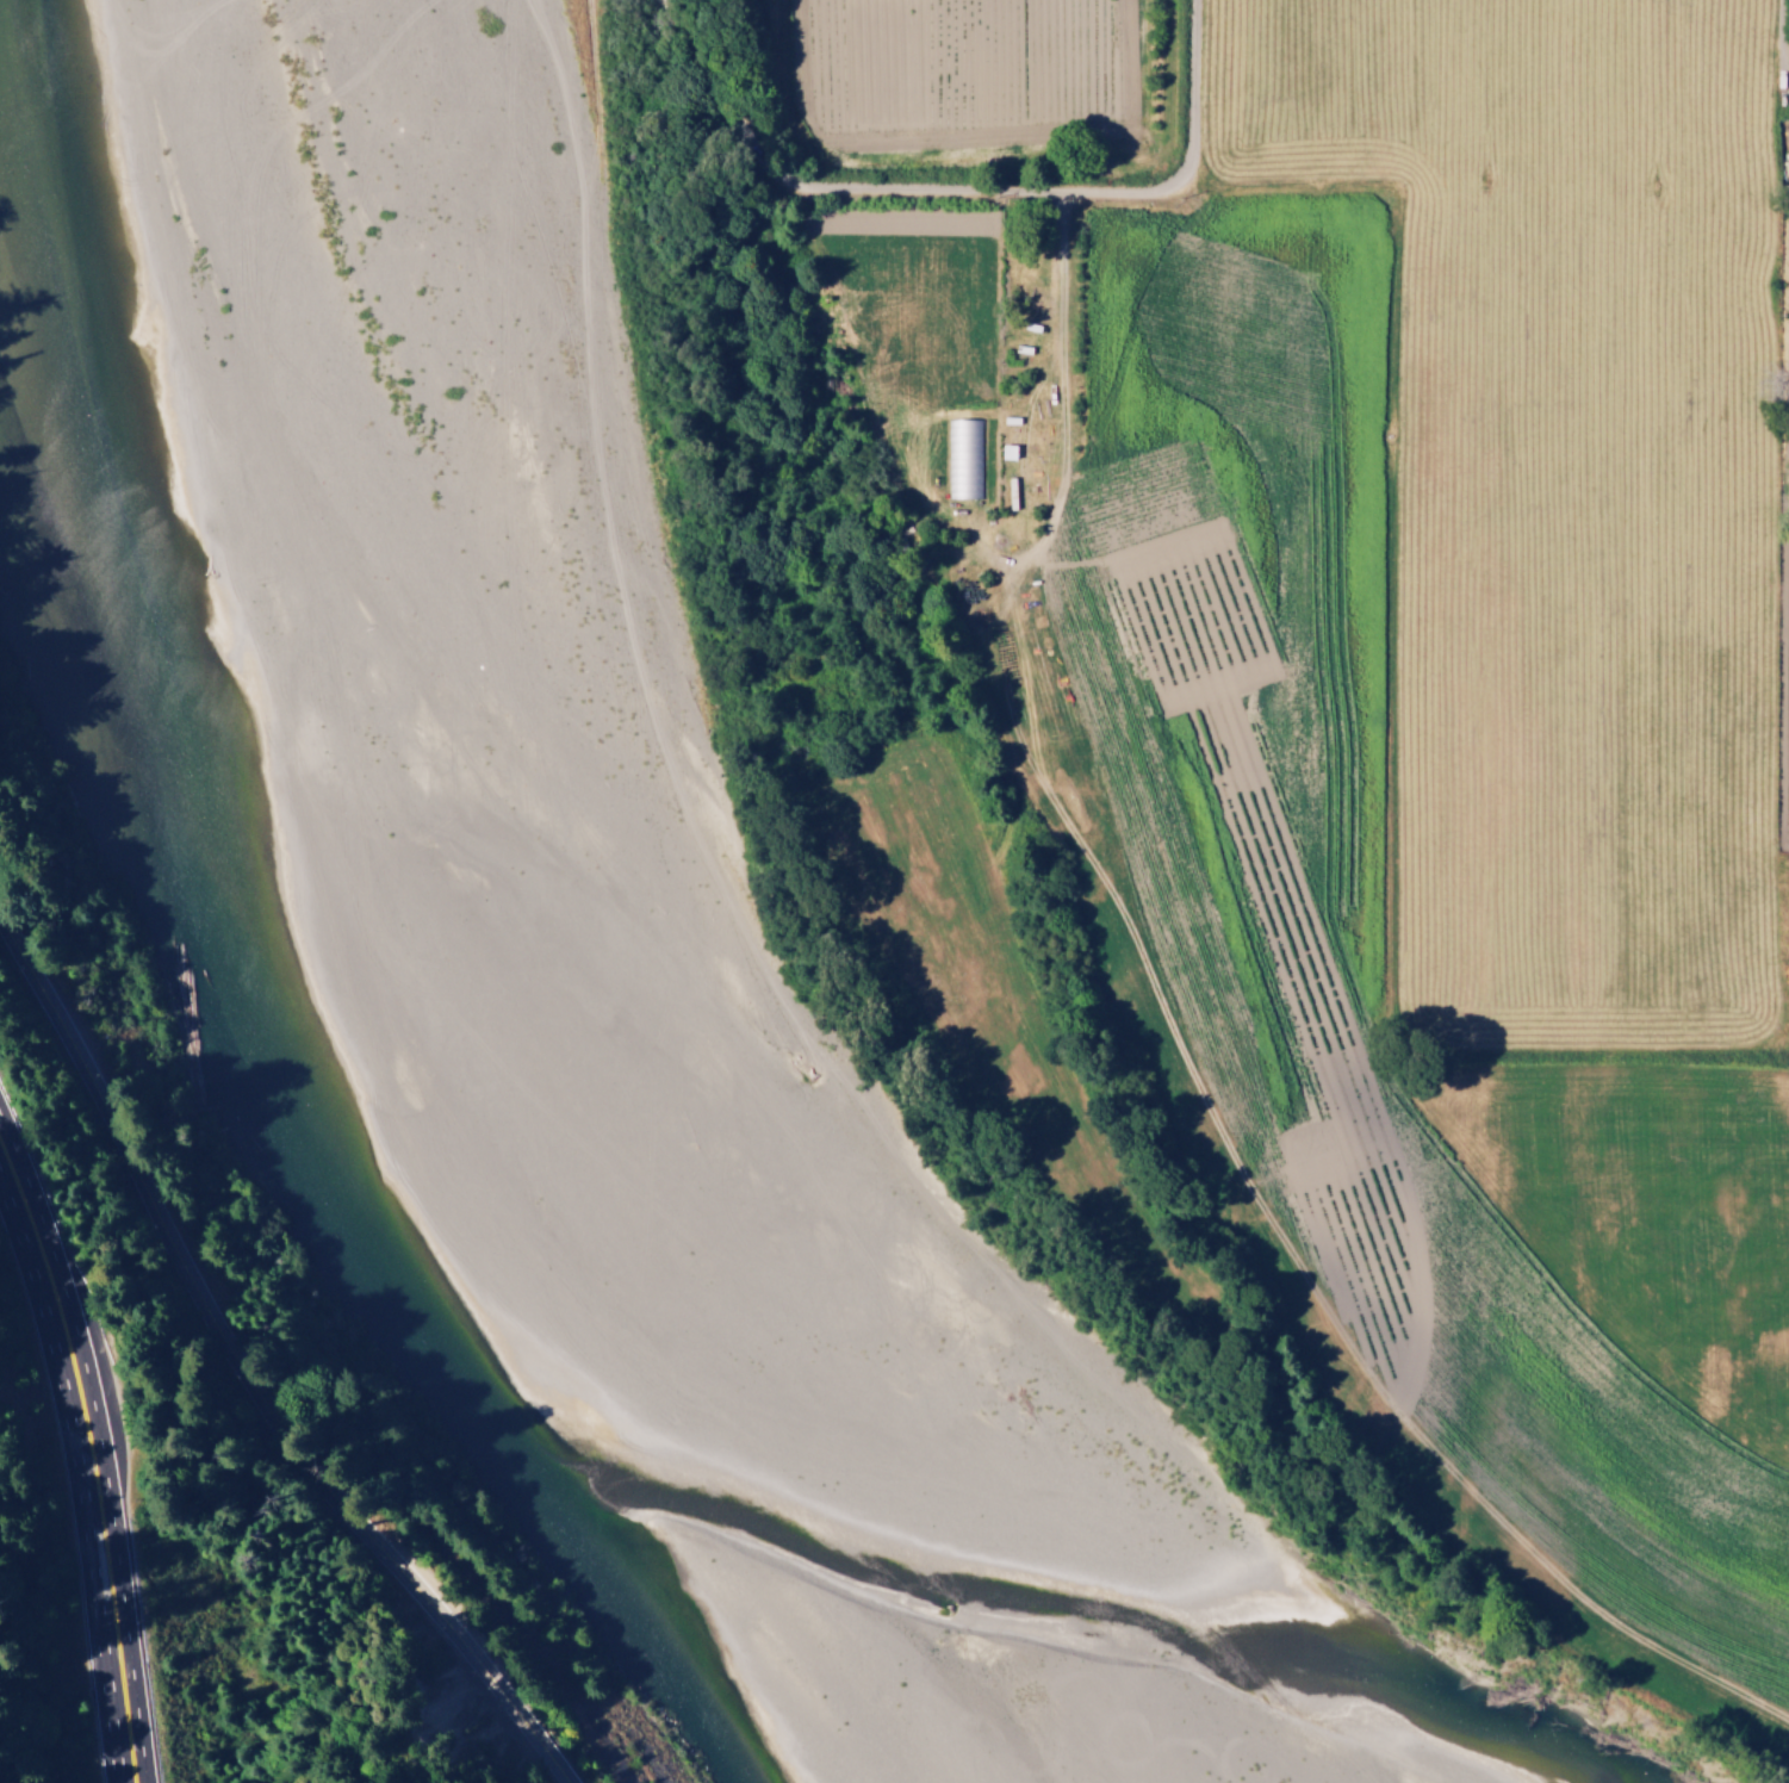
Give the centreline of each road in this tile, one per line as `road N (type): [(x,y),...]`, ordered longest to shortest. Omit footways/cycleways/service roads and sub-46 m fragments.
road 1 (tertiary): [(555,1782),(399,1576),(297,1467),(150,1222),(77,1061),(0,938)]
road 2 (trunk): [(137,1782),(91,1421),(42,1236),(0,1140)]
road 3 (residential): [(659,0),(775,176),(805,194),(1139,193),(1182,181),(1189,170)]
road 4 (residential): [(1189,170),(1198,0)]
road 5 (residential): [(1772,164),(1779,0)]

